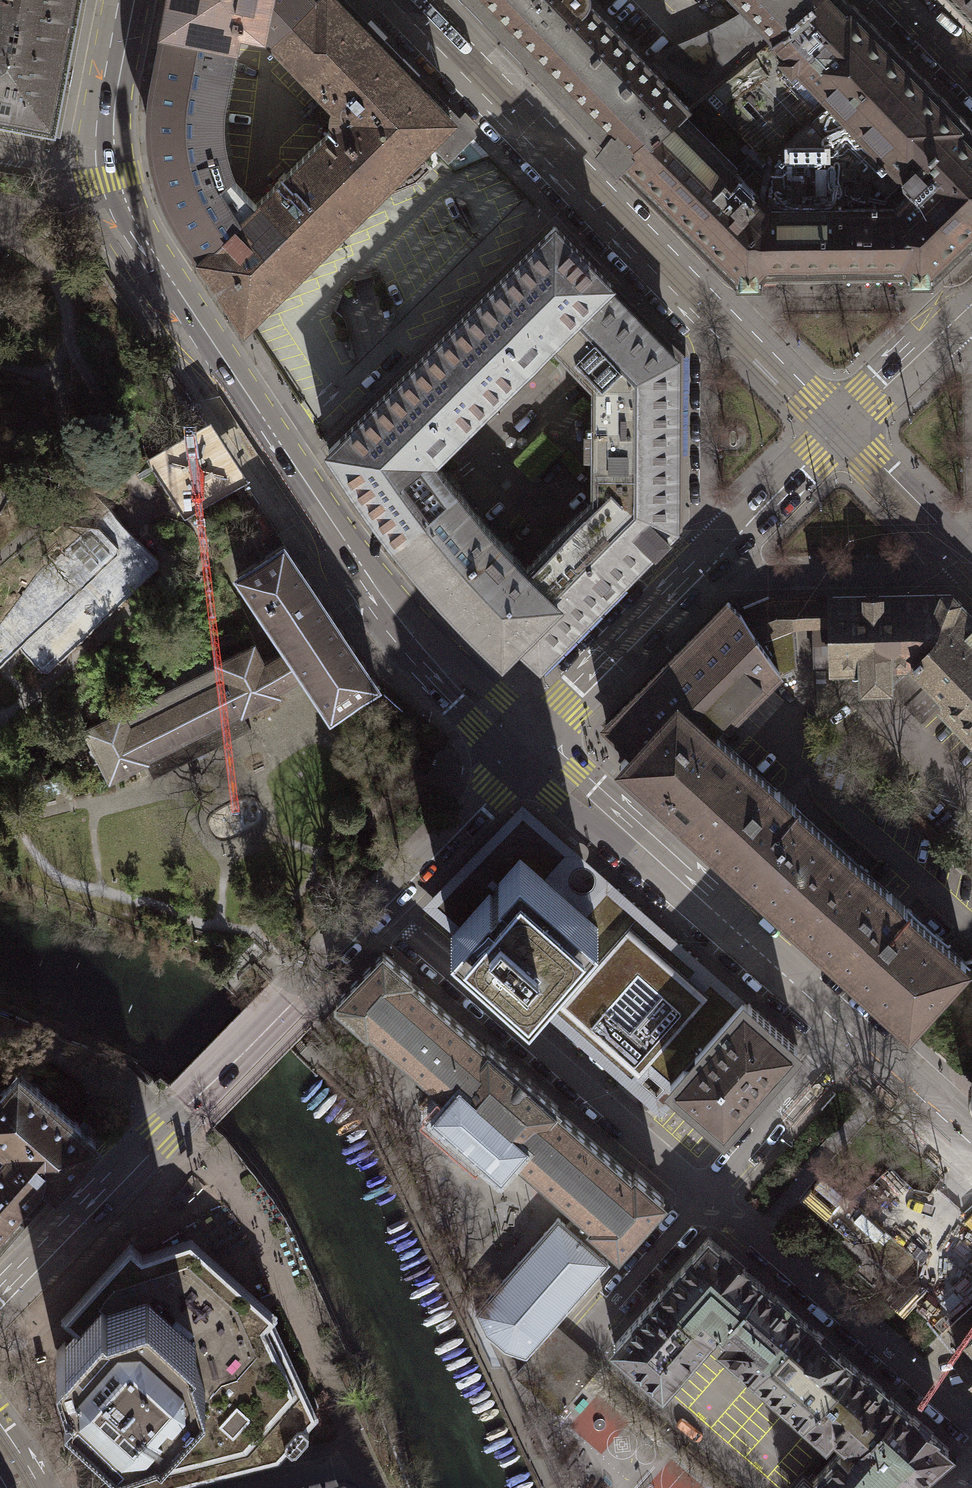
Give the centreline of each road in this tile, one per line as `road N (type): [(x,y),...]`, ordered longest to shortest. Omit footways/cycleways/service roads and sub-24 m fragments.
road 1 (tertiary): [(130,0),(105,145),(108,180),(128,227),(409,634),(530,752)]
road 2 (residential): [(839,428),(429,0)]
road 3 (residential): [(383,908),(0,1308)]
road 4 (residential): [(839,428),(530,752)]
road 5 (residential): [(705,1197),(383,908)]
road 6 (tertiary): [(530,752),(849,1035)]
road 7 (residential): [(705,1197),(586,1334),(758,1487)]
road 8 (residential): [(705,1197),(971,1427)]
road 9 (residential): [(849,1035),(705,1197)]
road 10 (residential): [(530,752),(383,908)]
road 11 (residential): [(971,565),(839,428)]
road 12 (residential): [(971,305),(839,428)]
road 13 (tertiary): [(849,1035),(971,1148)]

